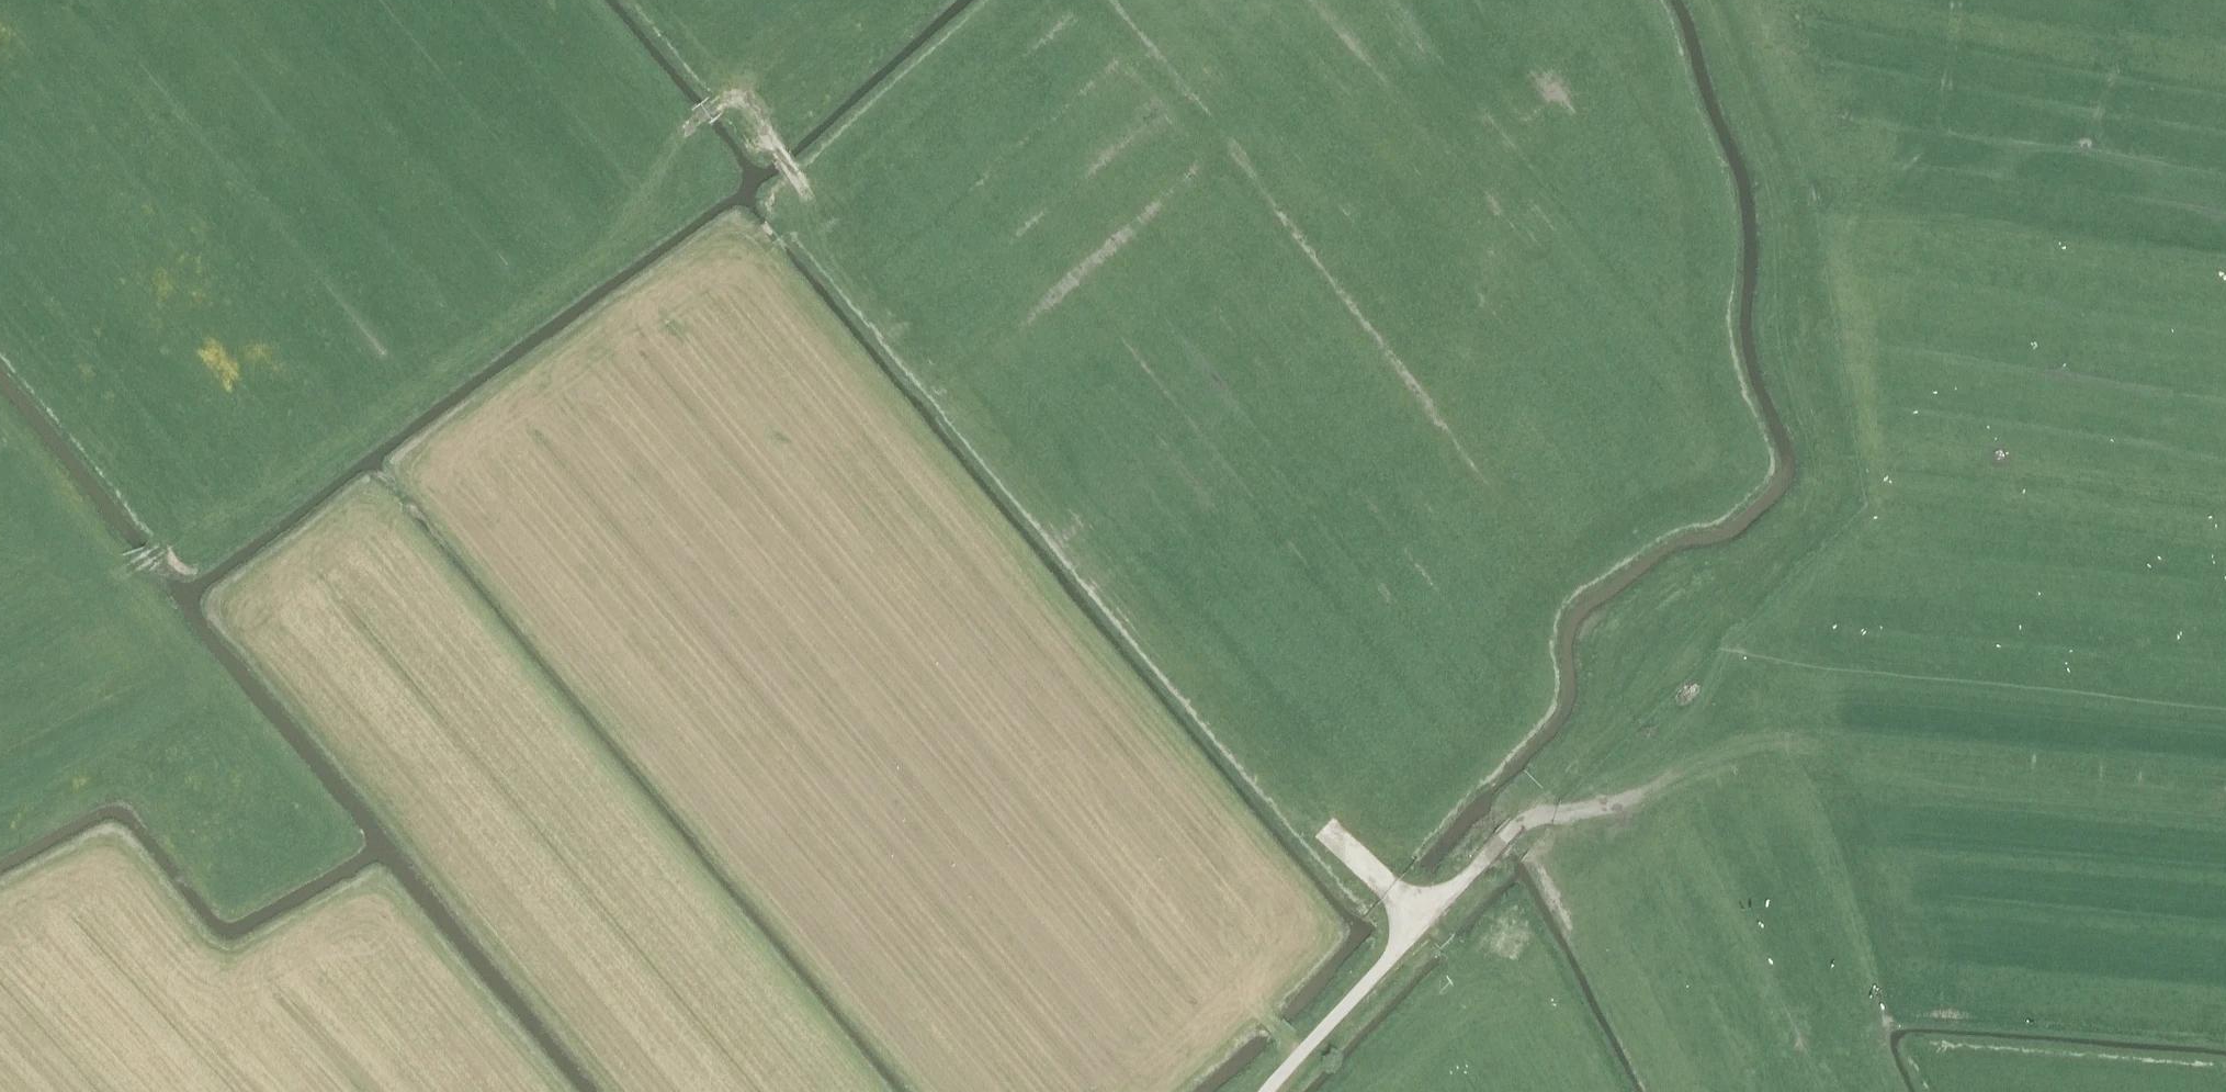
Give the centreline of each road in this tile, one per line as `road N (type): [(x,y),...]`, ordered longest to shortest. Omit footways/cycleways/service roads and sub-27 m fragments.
road 1 (track): [(1514,826),(1426,918),(1324,829)]

